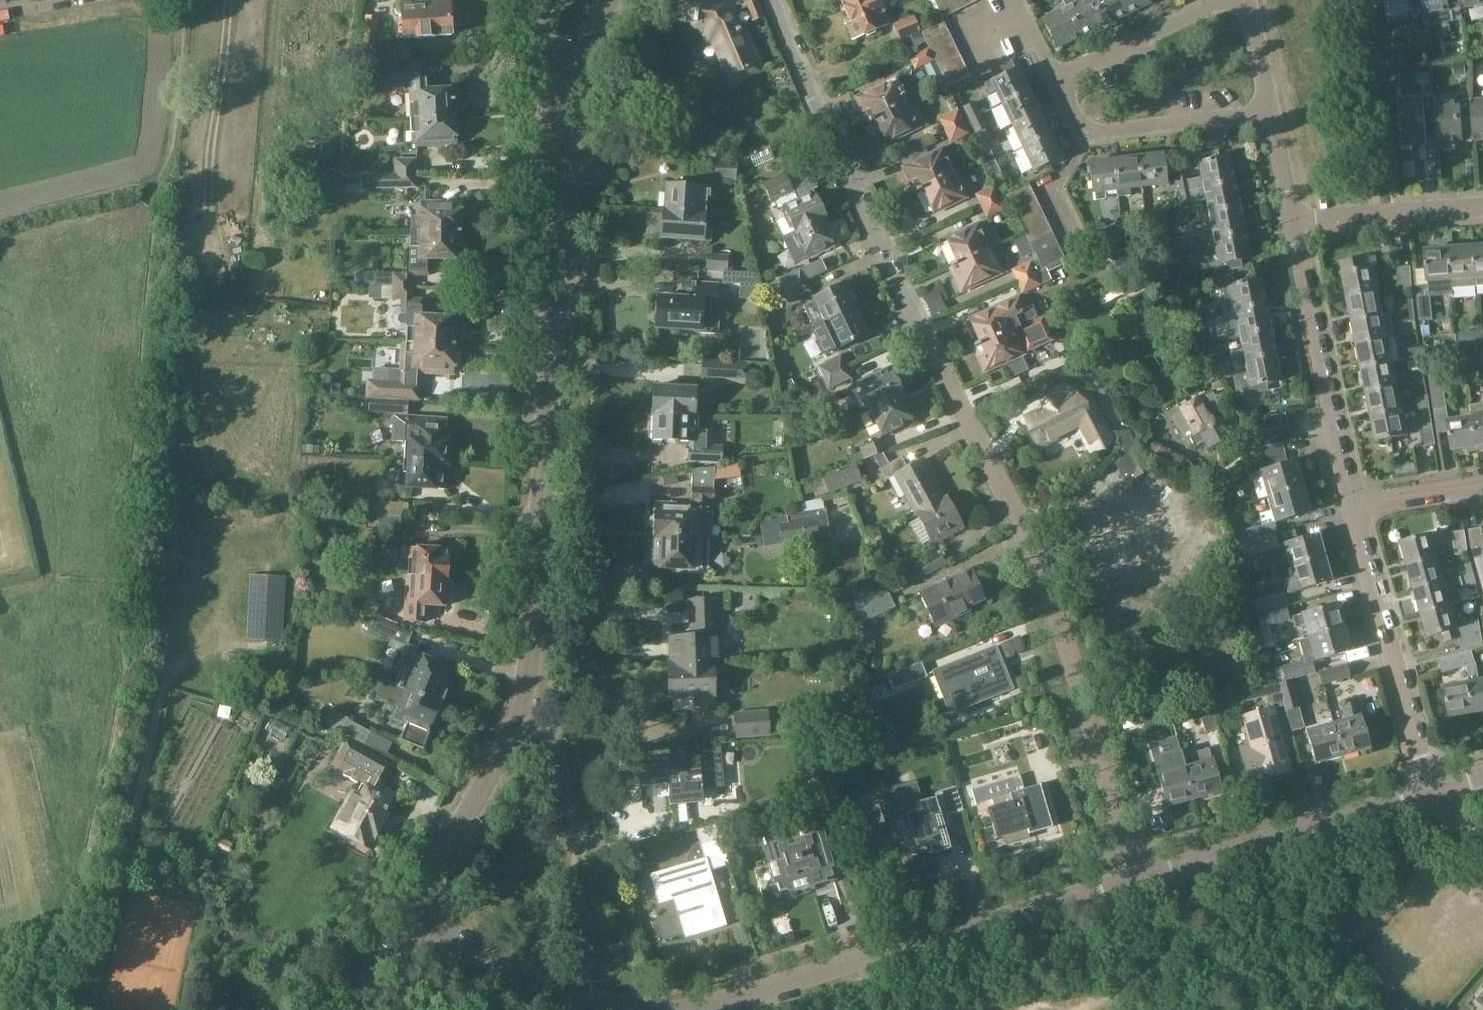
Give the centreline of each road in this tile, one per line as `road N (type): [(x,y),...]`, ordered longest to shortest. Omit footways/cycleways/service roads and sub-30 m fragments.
road 1 (residential): [(1135,879),(1028,539),(920,334),(766,0)]
road 2 (residential): [(413,915),(503,748),(533,639),(554,279),(549,107)]
road 3 (residential): [(679,1009),(1135,879)]
road 4 (residential): [(1135,879),(1436,789)]
road 5 (residential): [(1436,789),(1351,505)]
road 6 (residential): [(1351,505),(1292,220)]
road 7 (residential): [(1269,112),(1087,132),(1057,80)]
road 8 (residential): [(413,915),(552,994),(607,1009)]
road 9 (residential): [(1057,80),(1236,0)]
road 10 (residential): [(1292,220),(1482,207)]
road 11 (residential): [(1482,484),(1351,505)]
road 12 (residential): [(549,107),(607,0)]

